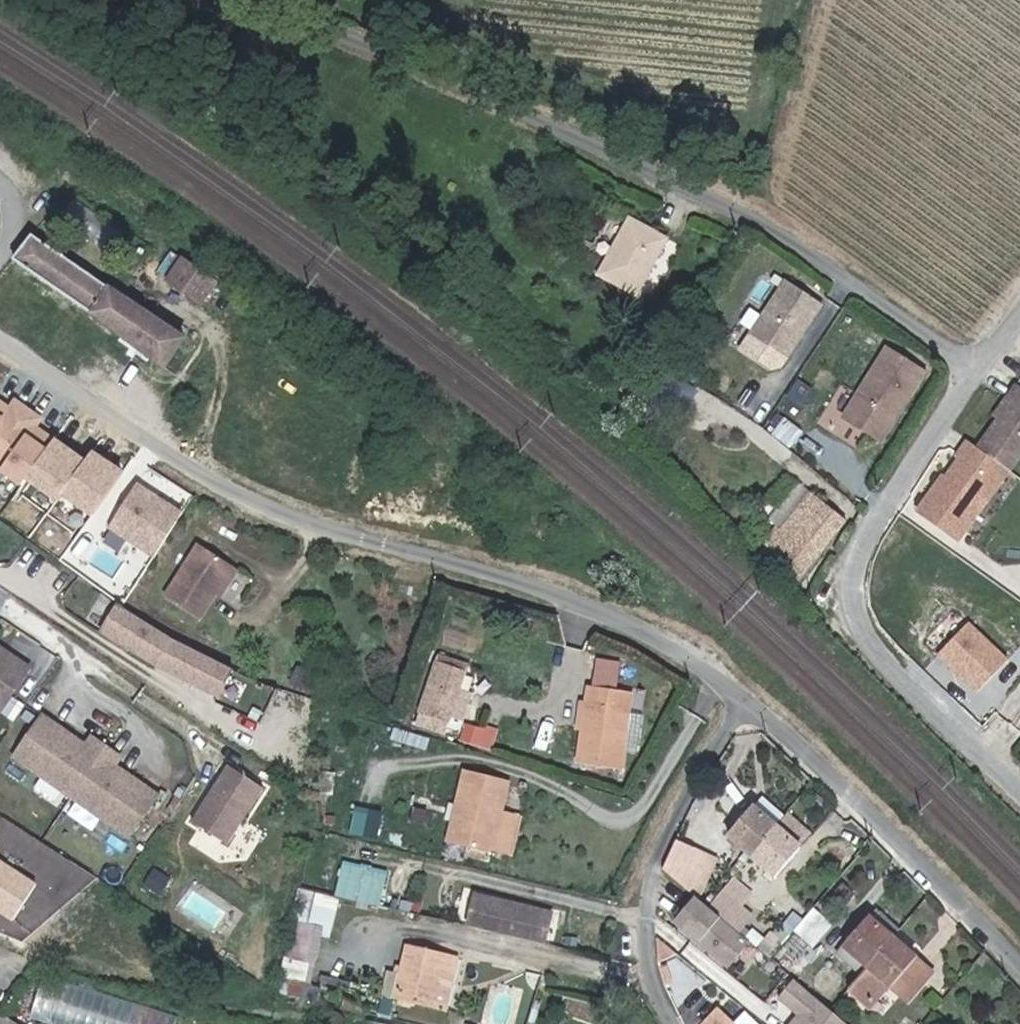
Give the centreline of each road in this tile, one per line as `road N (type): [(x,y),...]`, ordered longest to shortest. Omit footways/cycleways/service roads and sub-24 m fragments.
road 1 (unclassified): [(223,0),(645,155),(773,215),(980,359)]
road 2 (unclassified): [(745,703),(666,641),(571,597),(329,530),(200,482),(0,337)]
road 3 (unclassified): [(980,359),(873,513),(845,575),(865,629),(1019,795)]
road 4 (unclassified): [(1019,968),(794,741),(745,703)]
road 5 (unclassified): [(745,703),(699,766),(646,894),(647,952),(669,1023)]

